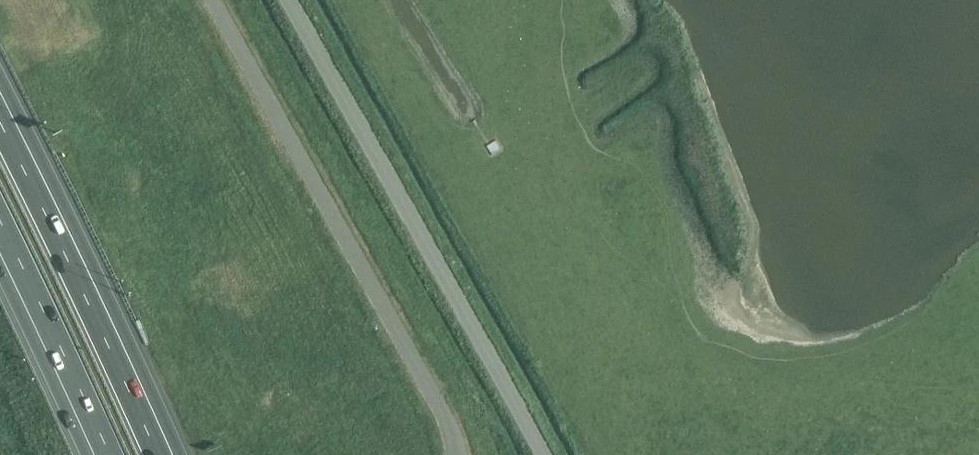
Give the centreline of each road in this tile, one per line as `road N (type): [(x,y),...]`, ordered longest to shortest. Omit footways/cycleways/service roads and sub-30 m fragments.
road 1 (tertiary): [(544,454),(289,0)]
road 2 (motorway): [(164,454),(0,108)]
road 3 (motorway): [(0,240),(101,454)]

